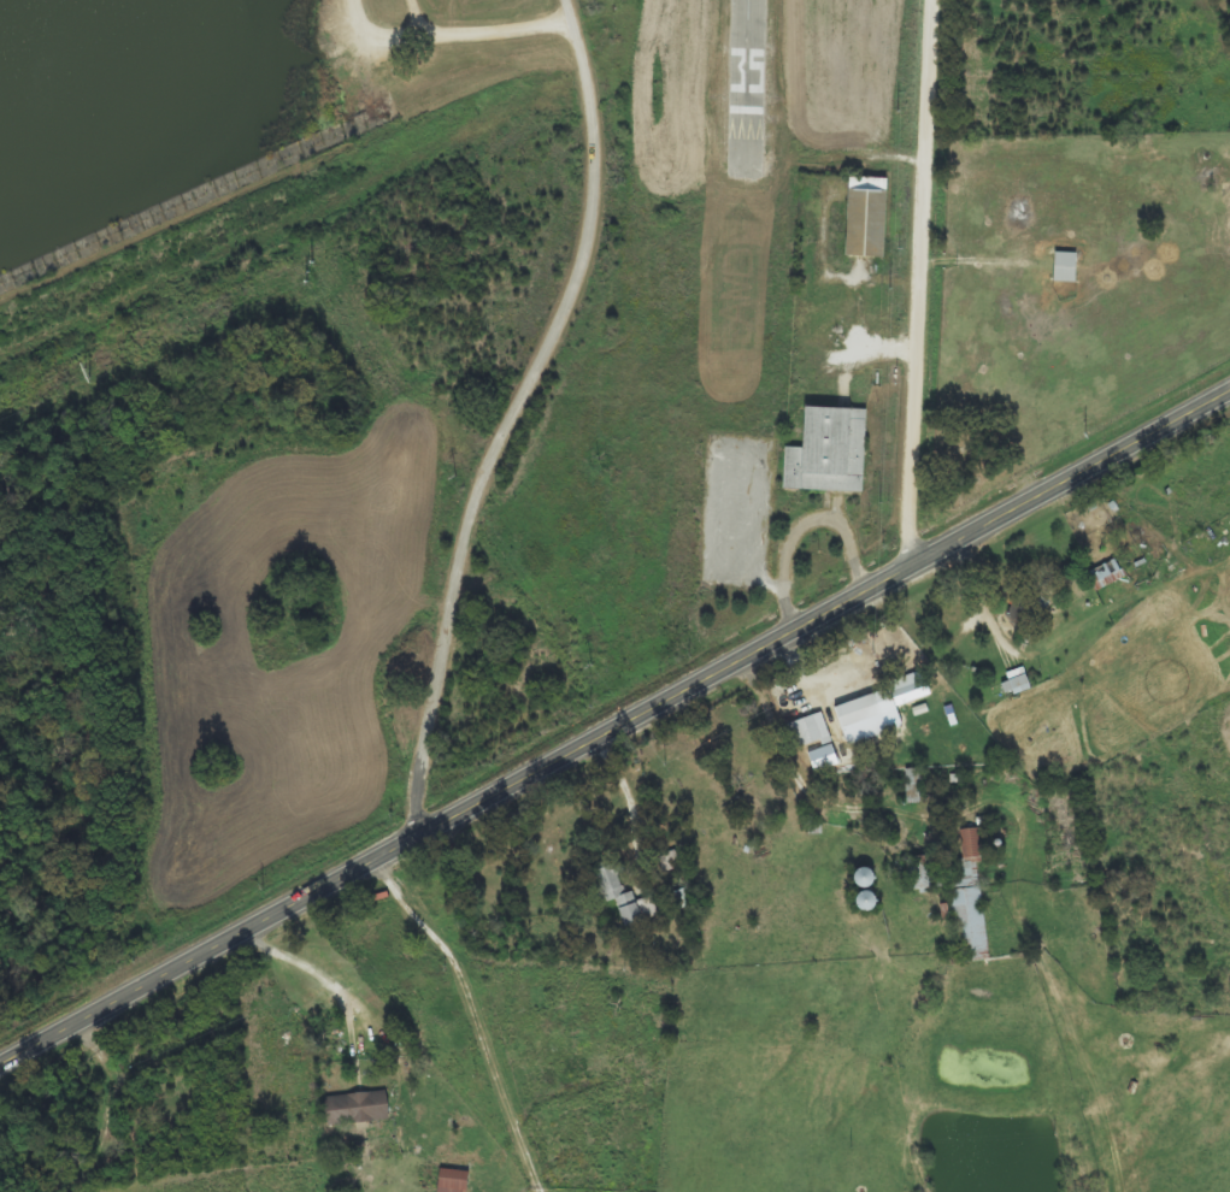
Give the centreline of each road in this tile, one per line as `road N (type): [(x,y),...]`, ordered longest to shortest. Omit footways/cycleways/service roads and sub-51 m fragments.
road 1 (secondary): [(0,1069),(1229,395)]
road 2 (residential): [(567,0),(599,222),(493,452),(465,538),(408,844)]
road 3 (residential): [(919,568),(940,0)]
road 4 (residential): [(573,22),(377,42),(357,19),(358,0)]

